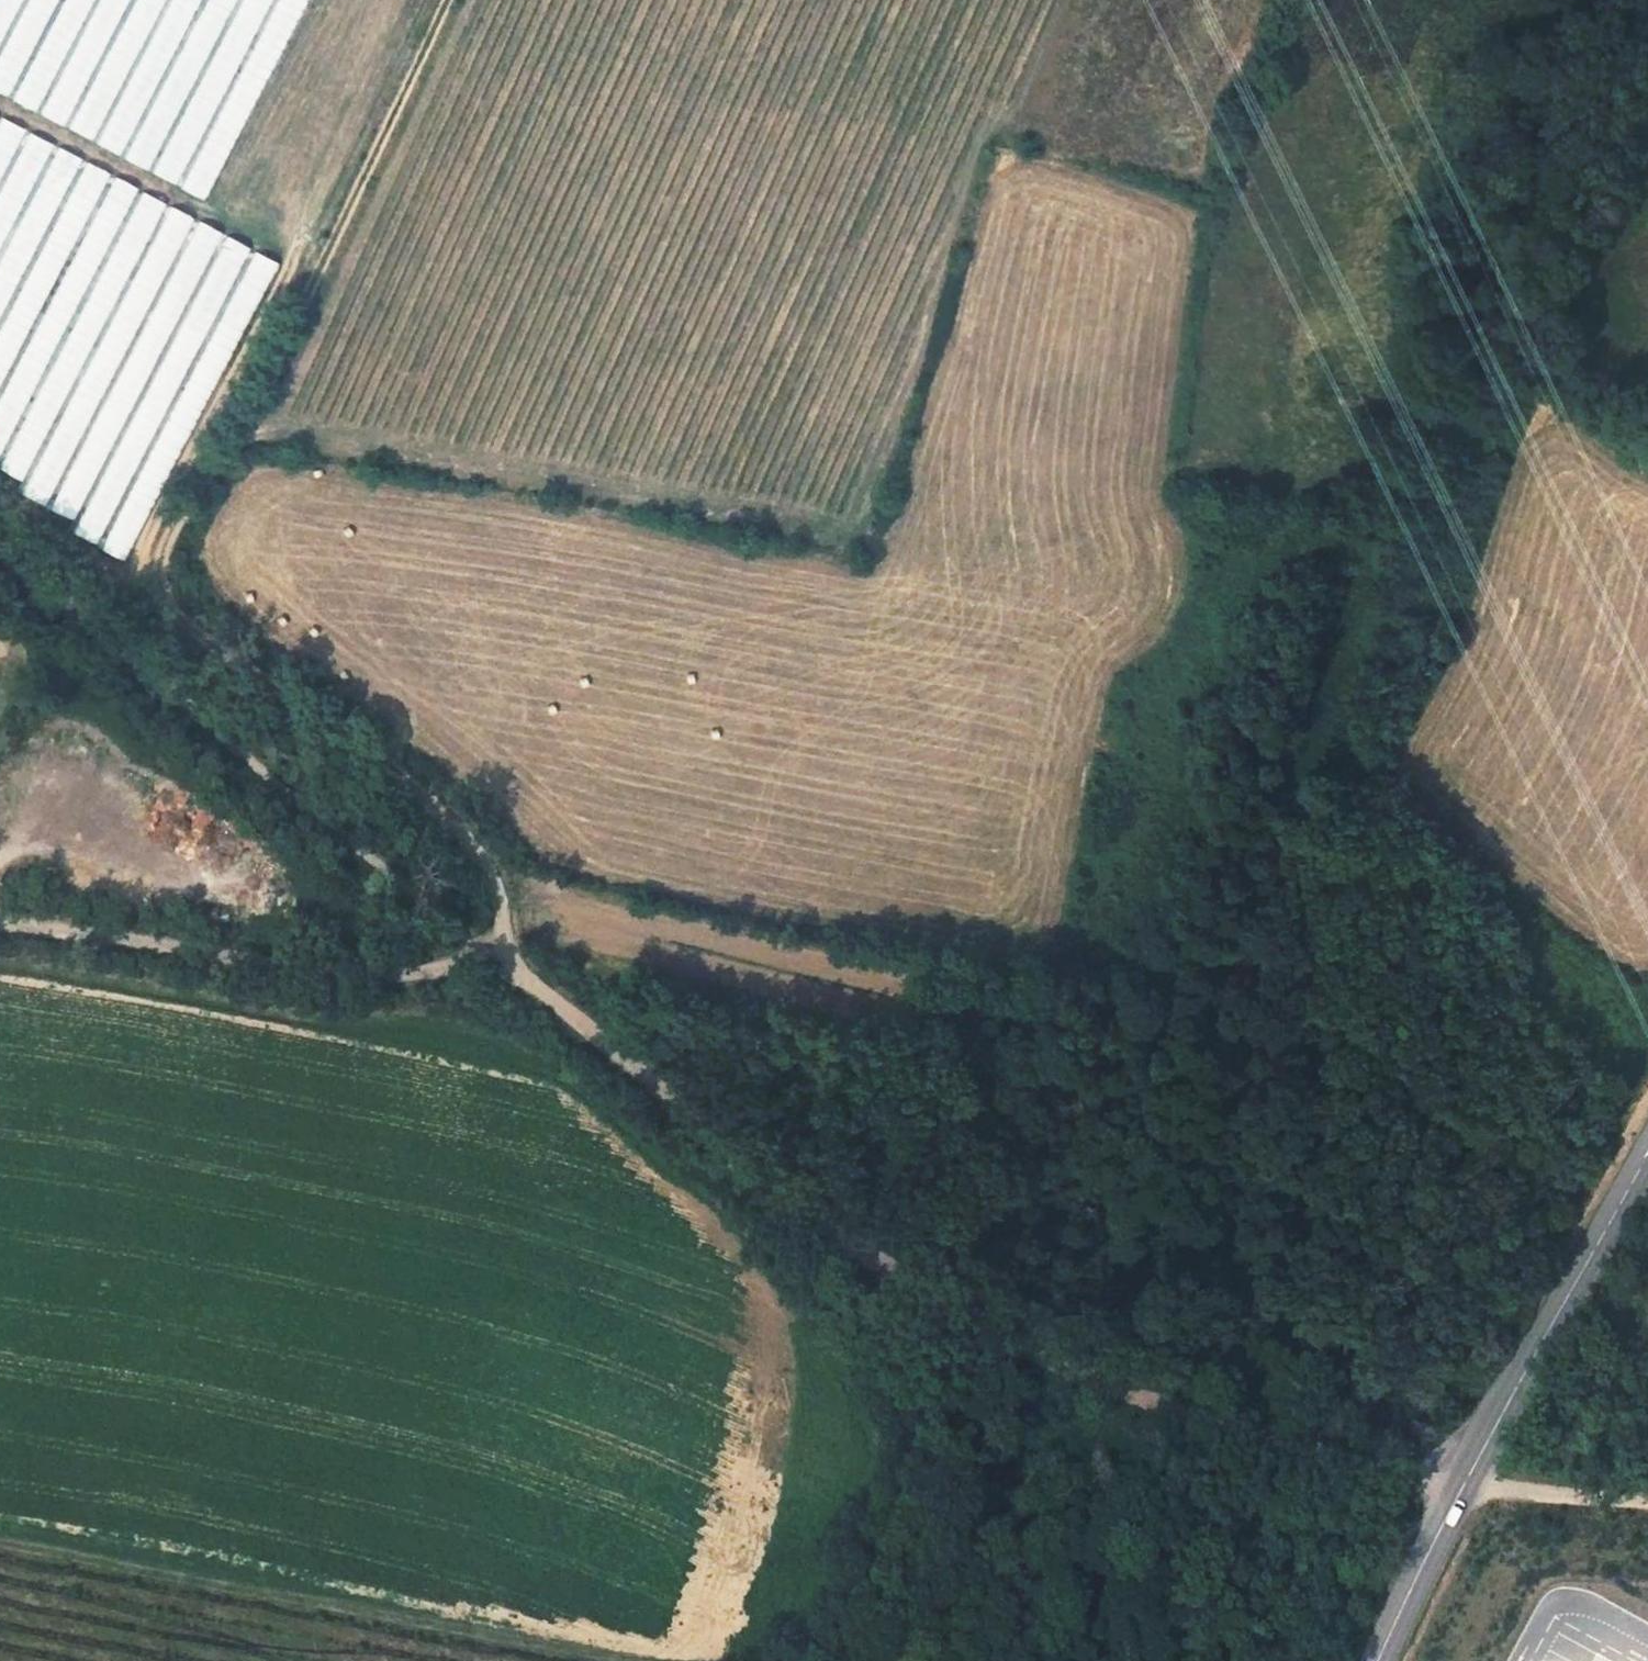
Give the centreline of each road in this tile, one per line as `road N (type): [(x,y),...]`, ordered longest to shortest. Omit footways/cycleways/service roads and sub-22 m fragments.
road 1 (track): [(0,562),(242,774),(774,1185),(972,1322),(1199,1421),(1457,1480)]
road 2 (track): [(497,972),(498,884),(419,776),(180,595),(190,521),(269,398),(448,0)]
road 3 (primary): [(1647,1143),(1457,1480),(1371,1660)]
road 4 (track): [(0,924),(352,975),(443,961),(461,944)]
road 5 (track): [(1647,1502),(1457,1480)]

